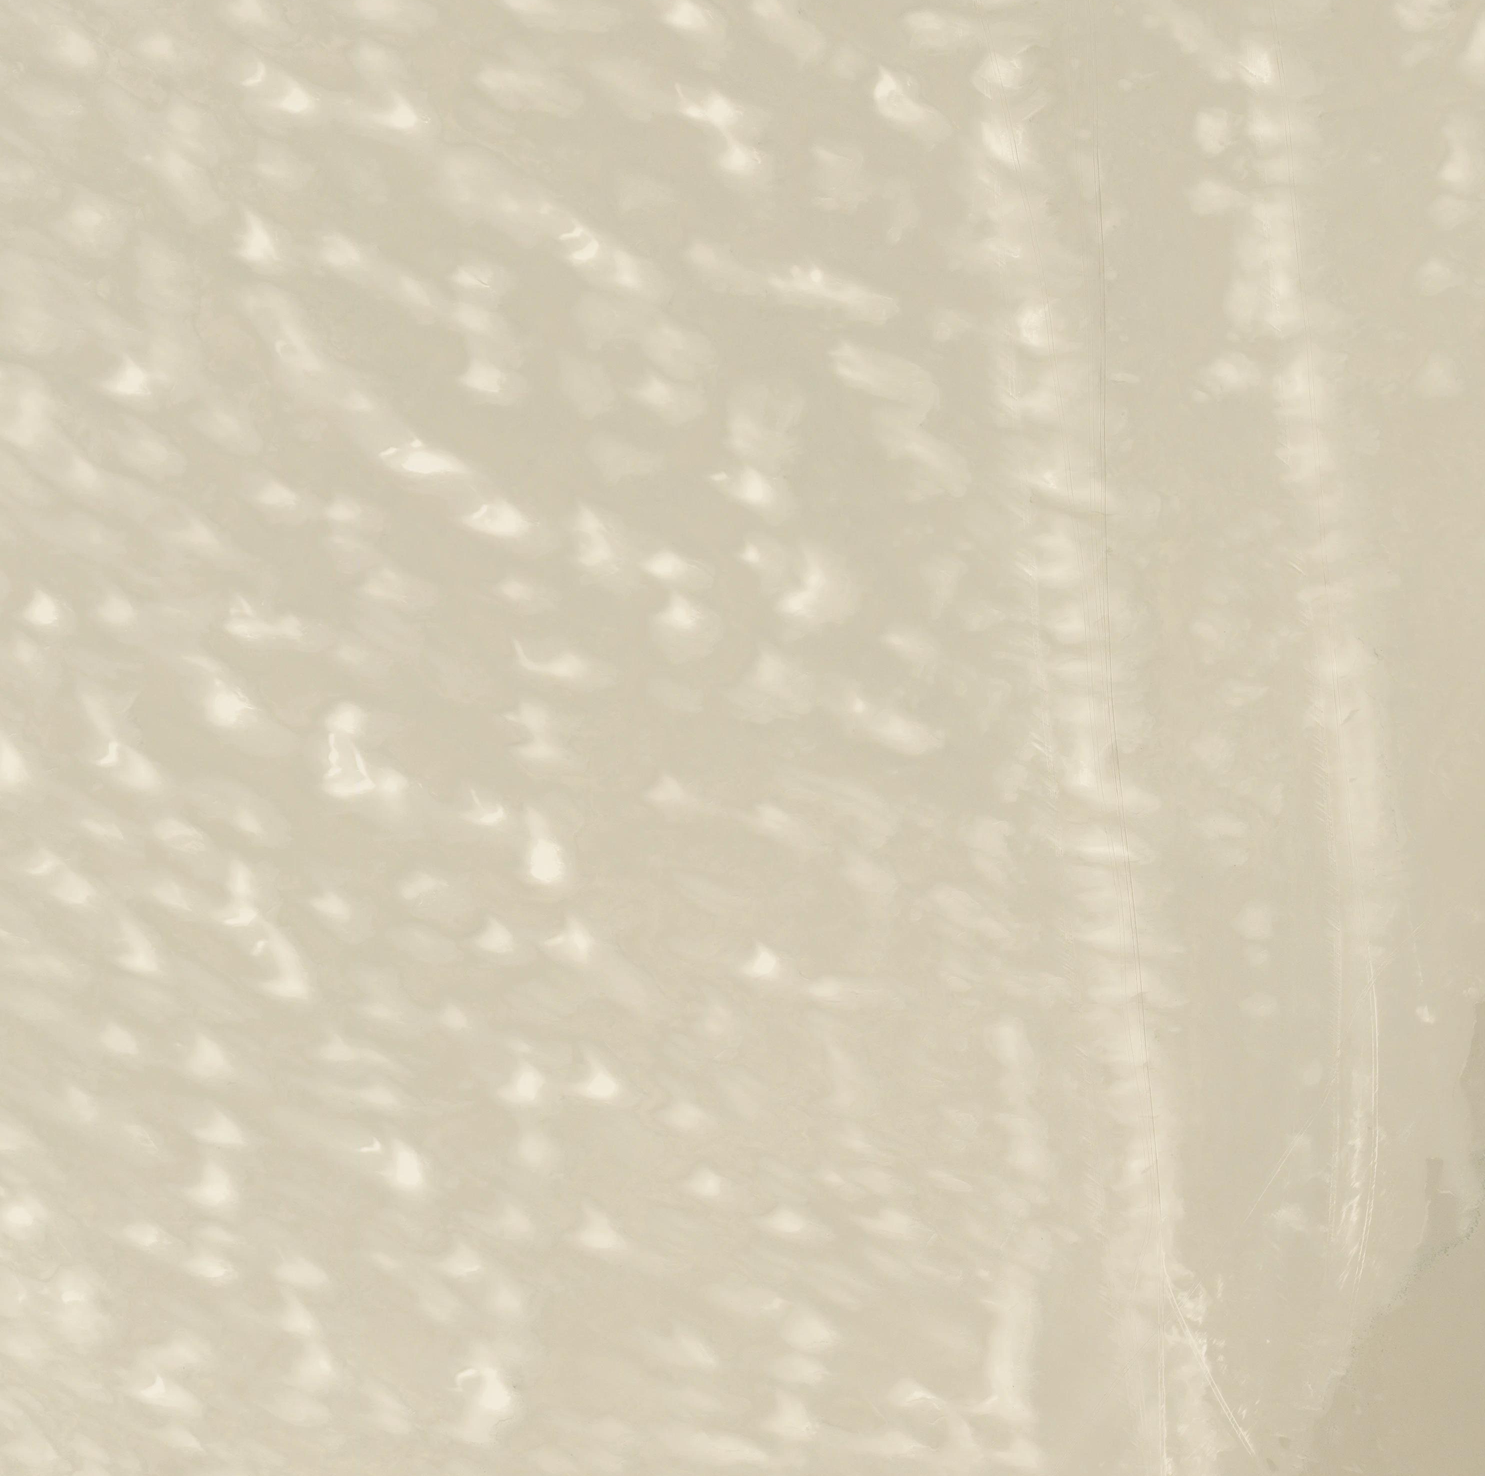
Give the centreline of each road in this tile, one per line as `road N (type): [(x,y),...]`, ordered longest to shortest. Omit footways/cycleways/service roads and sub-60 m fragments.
road 1 (track): [(1343,1475),(1466,66),(1462,0)]

